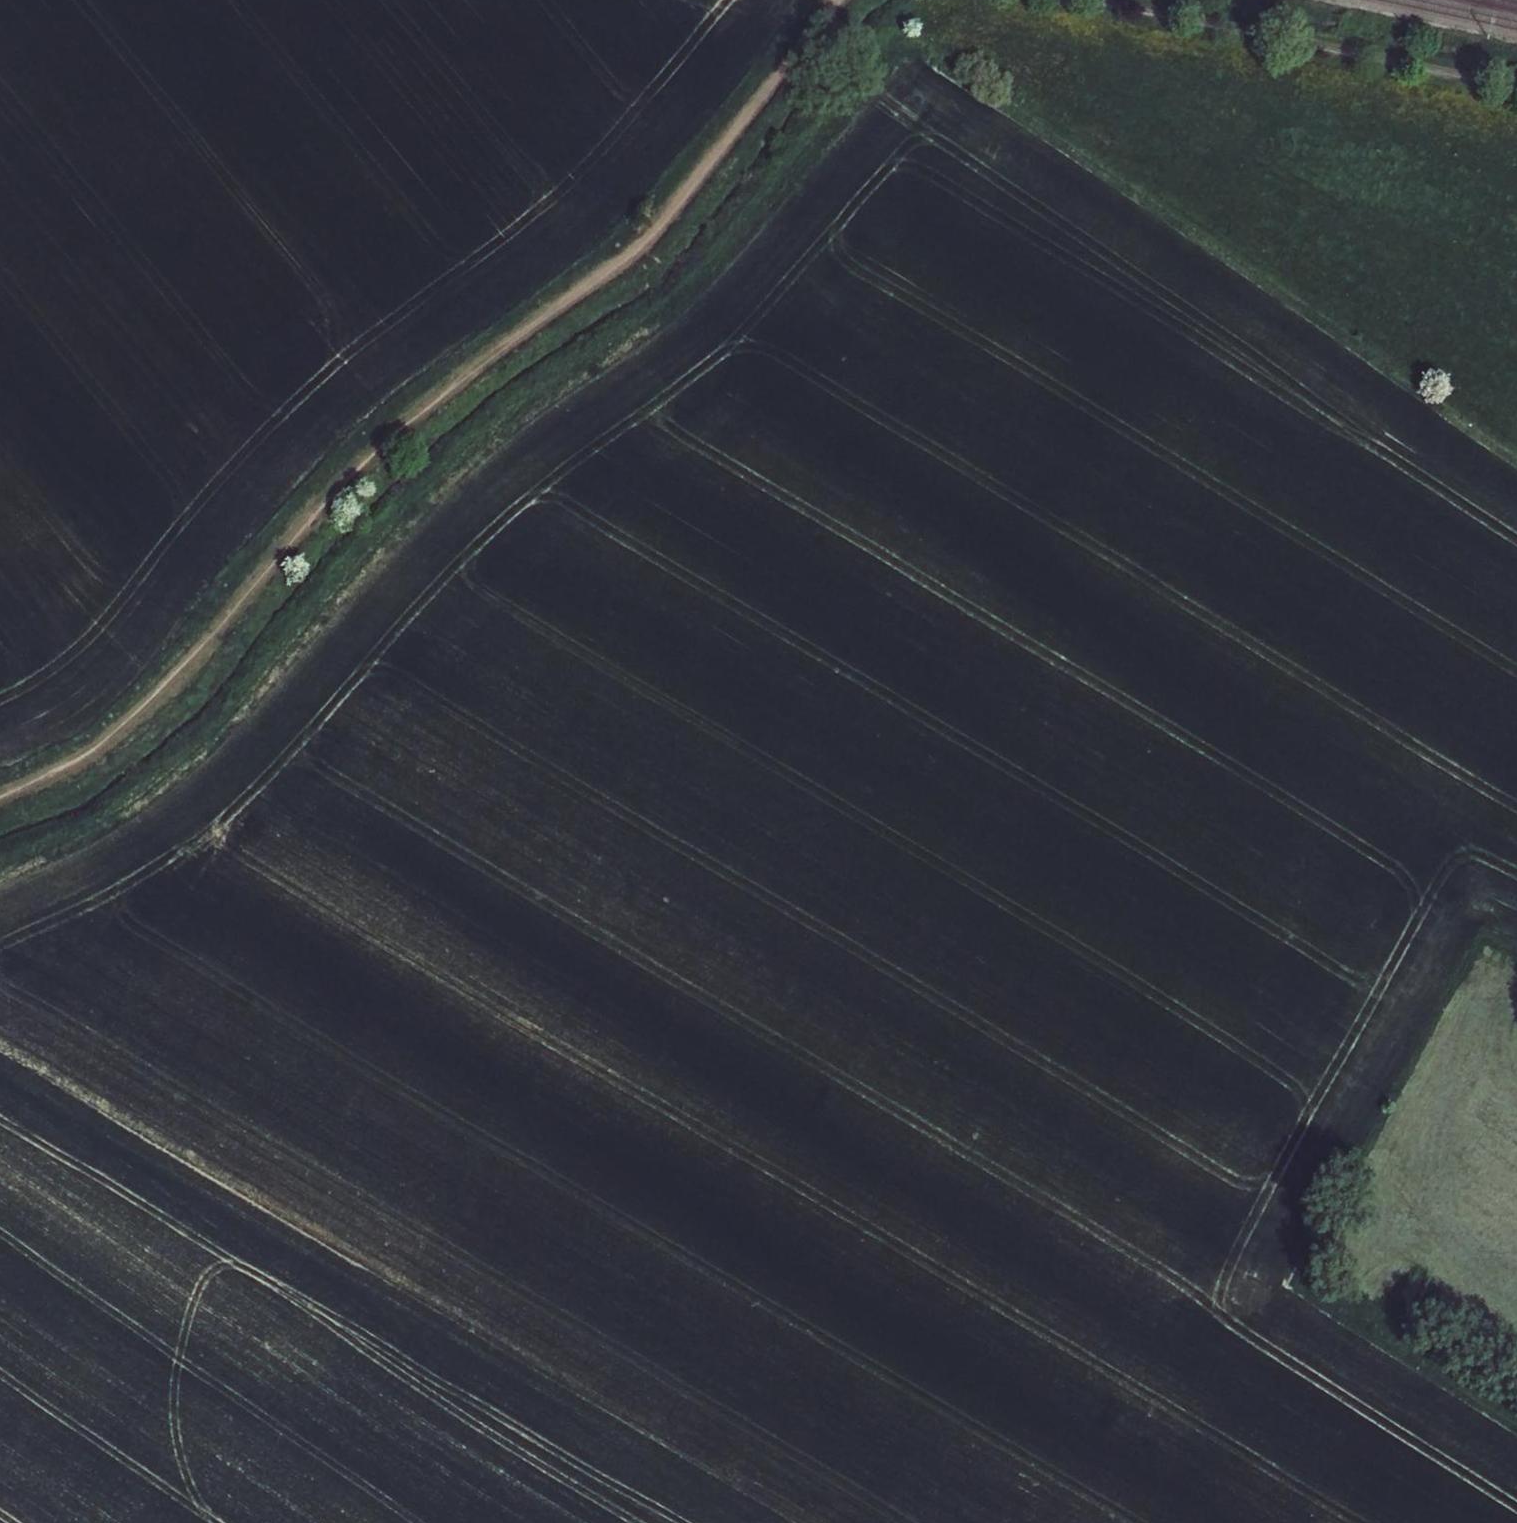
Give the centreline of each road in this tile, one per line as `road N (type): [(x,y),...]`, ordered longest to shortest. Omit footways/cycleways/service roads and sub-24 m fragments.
road 1 (track): [(837,0),(634,250),(450,389),(348,478),(164,688),(110,737),(0,797)]
road 2 (track): [(1516,87),(1095,0)]

